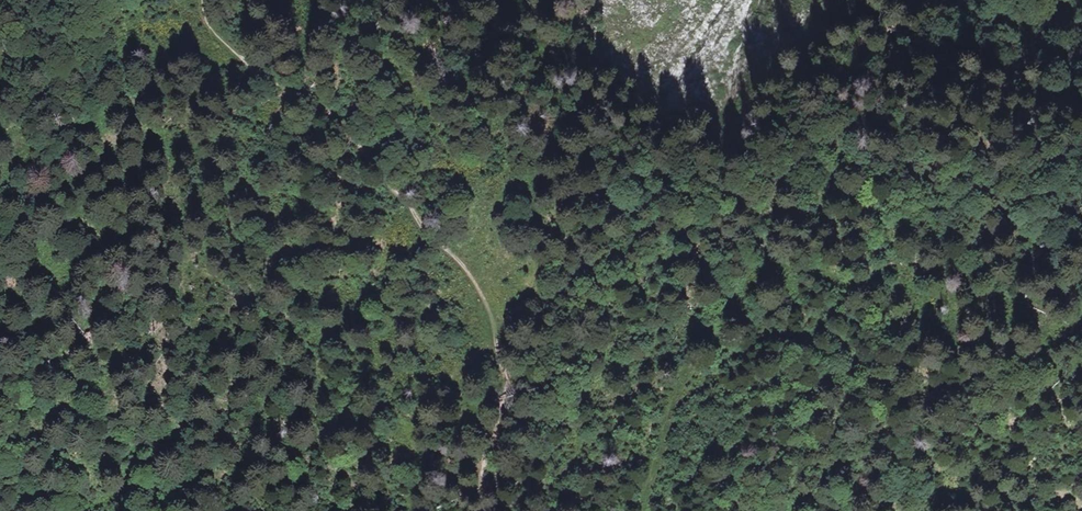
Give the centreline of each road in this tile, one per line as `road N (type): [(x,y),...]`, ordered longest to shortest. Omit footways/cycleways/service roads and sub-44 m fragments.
road 1 (track): [(636,510),(688,355),(731,287),(763,258),(1016,298),(1081,326)]

